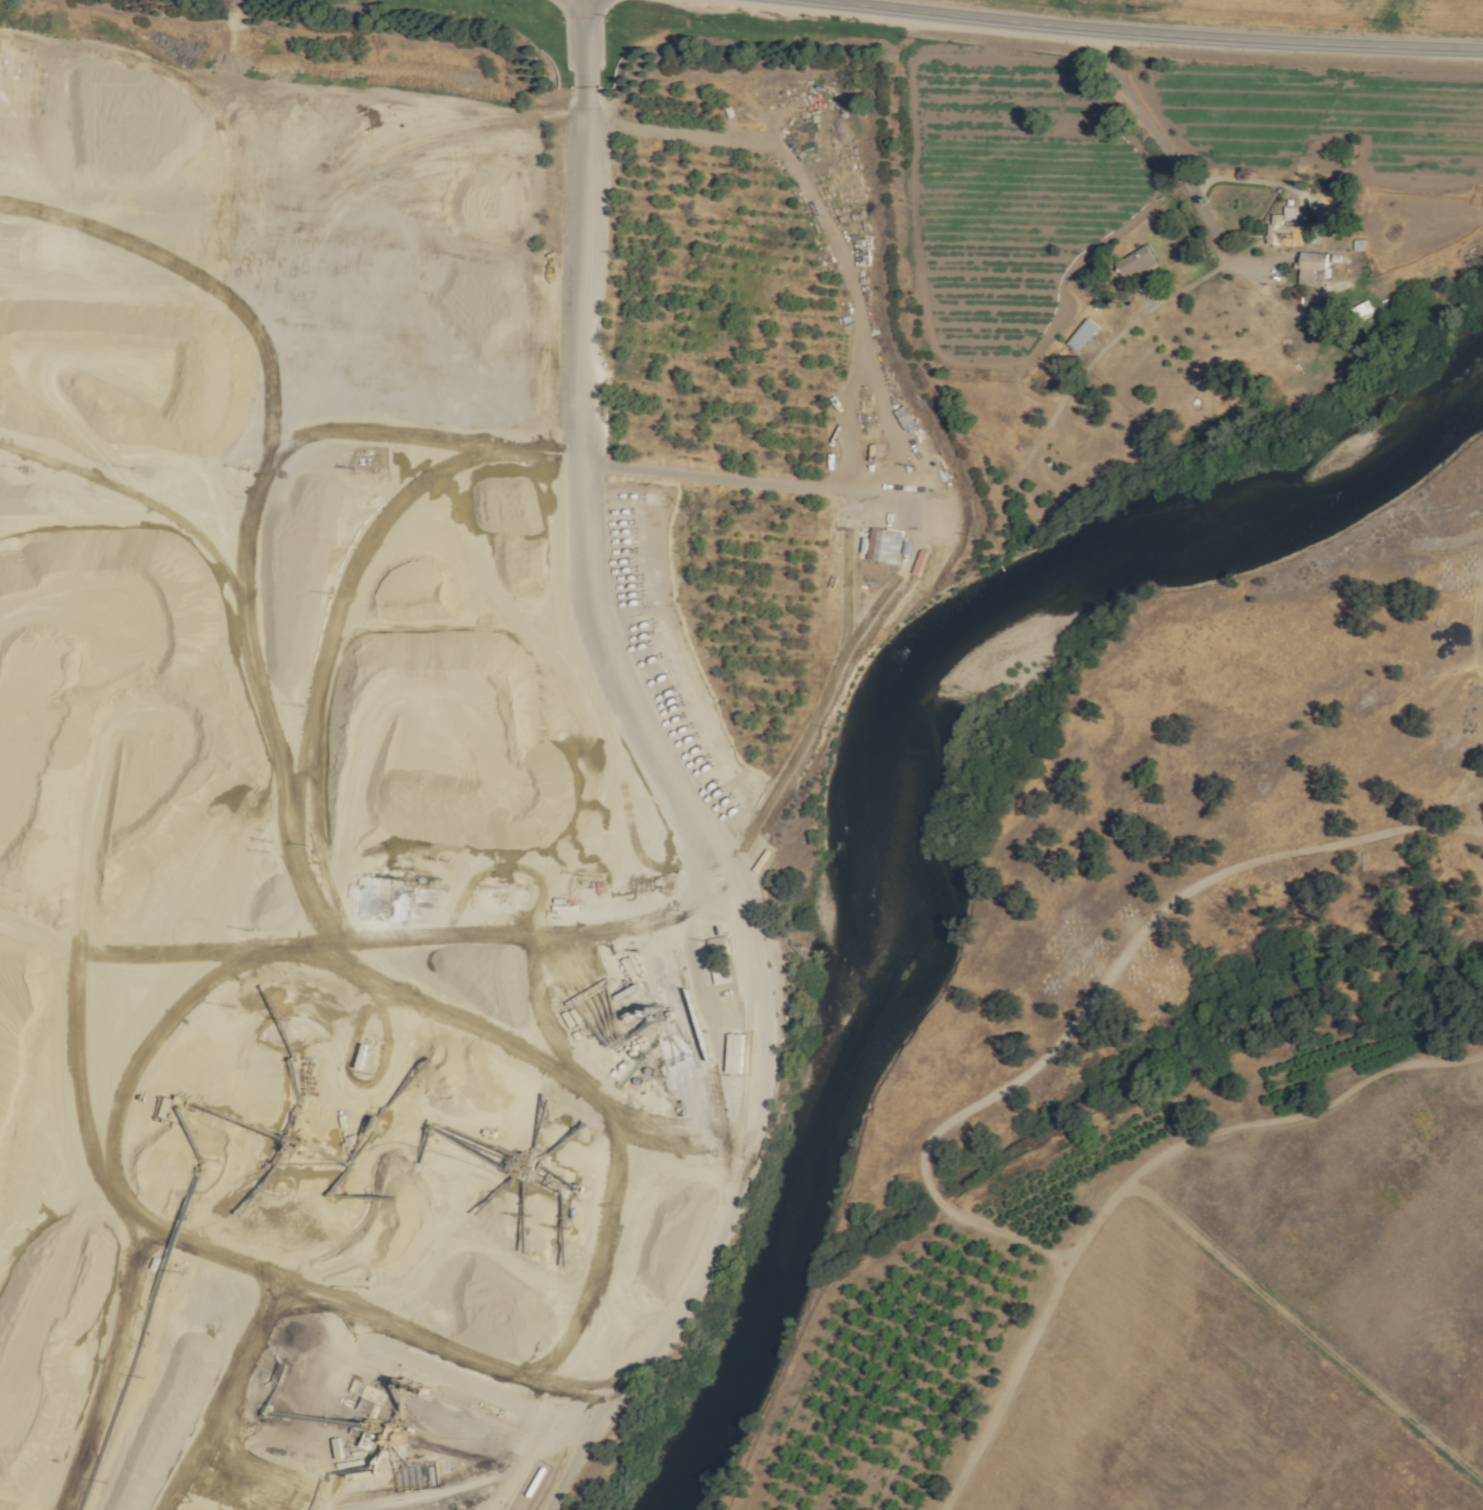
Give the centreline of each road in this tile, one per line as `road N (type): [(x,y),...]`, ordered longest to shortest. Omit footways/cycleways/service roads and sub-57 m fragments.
road 1 (track): [(1482,1058),(1403,1067),(1317,1114),(1196,1140),(1156,1162),(1076,1253),(1057,1253),(976,1219),(944,1200),(933,1177),(933,1152),(945,1130),(1063,1050),(1150,935),(1214,881),(1263,861),(1401,831),(1482,830)]
road 2 (residential): [(800,0),(1184,40),(1482,51)]

